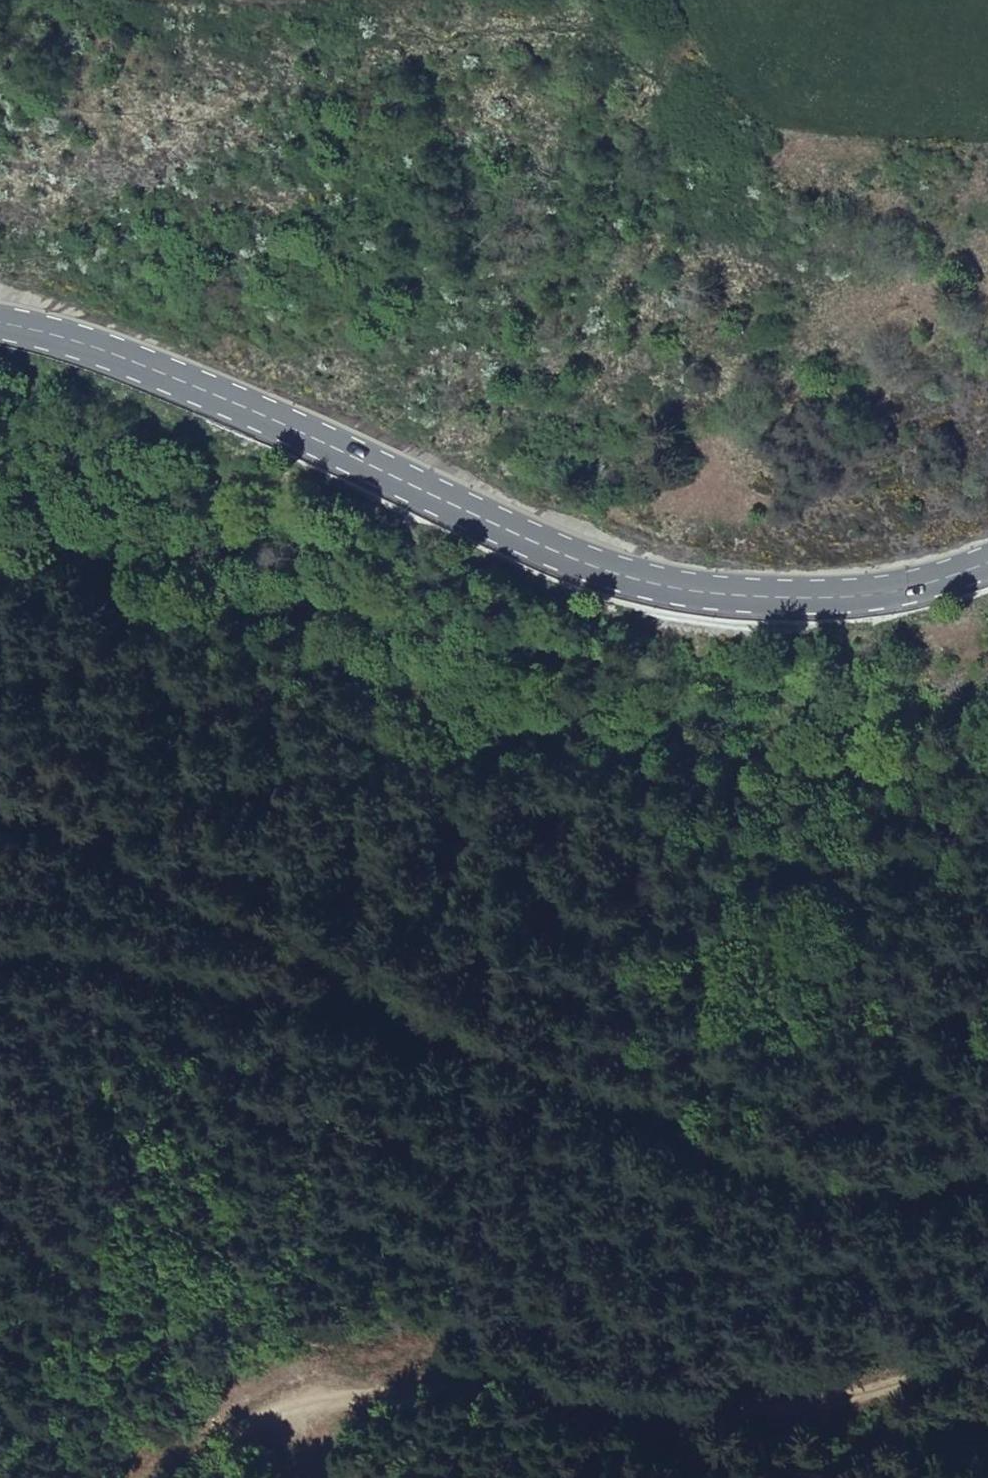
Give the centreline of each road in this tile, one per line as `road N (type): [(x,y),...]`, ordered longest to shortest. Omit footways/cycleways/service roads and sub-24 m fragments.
road 1 (primary): [(0,322),(74,338),(639,578),(727,595),(824,600),(893,591),(987,560)]
road 2 (track): [(197,1477),(296,1398),(597,1408),(897,1390),(987,1349)]

